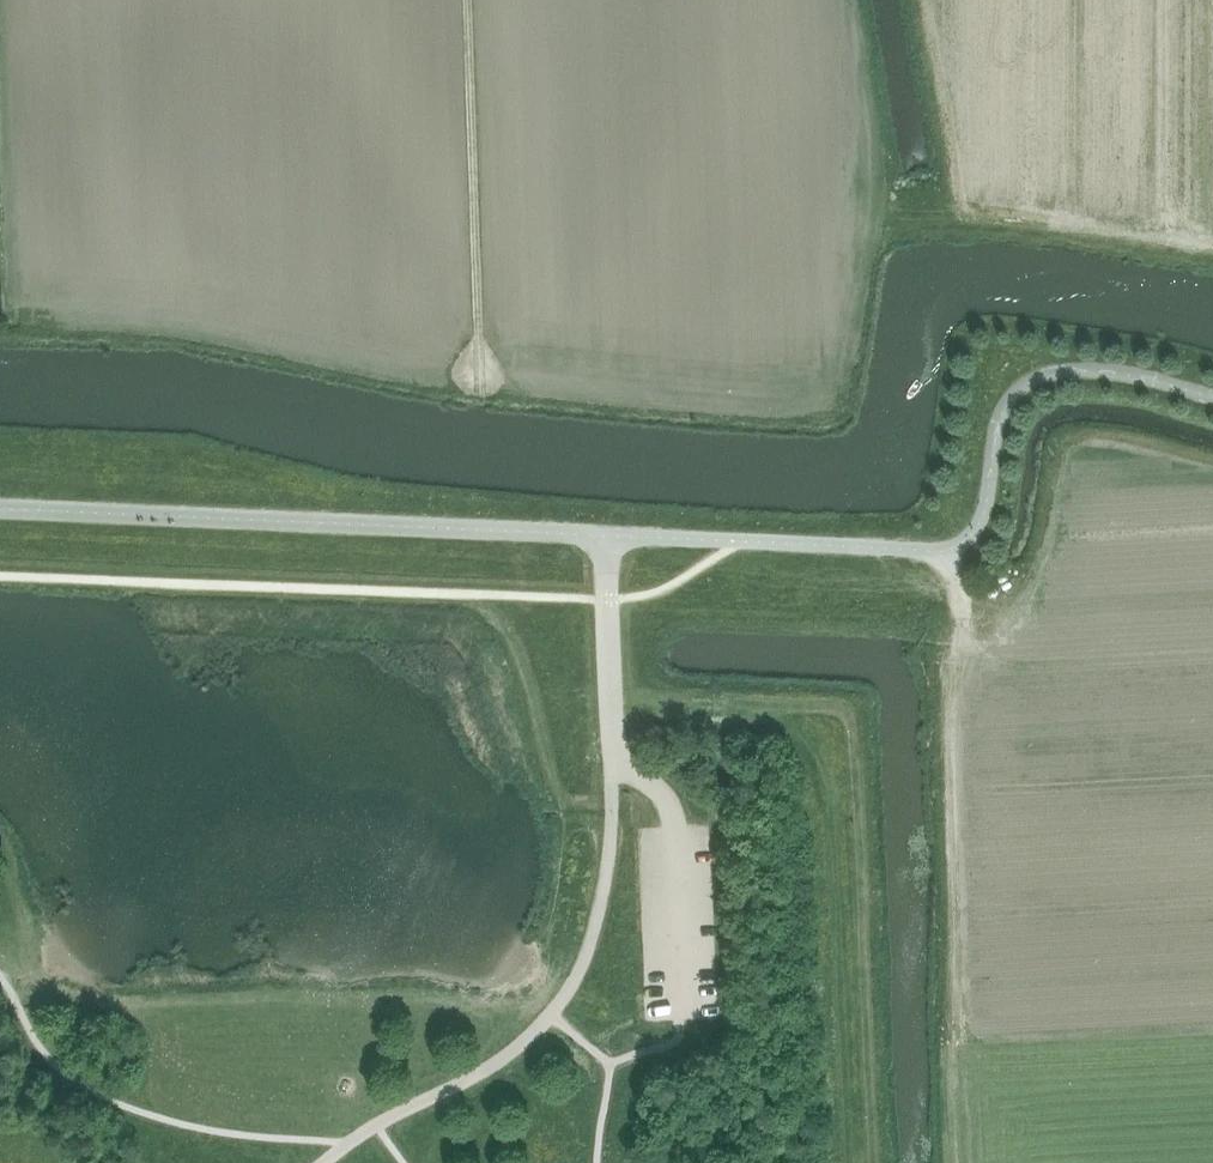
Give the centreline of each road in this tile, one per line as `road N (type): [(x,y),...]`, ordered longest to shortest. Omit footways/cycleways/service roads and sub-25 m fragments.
road 1 (unclassified): [(606,535),(0,509)]
road 2 (unclassified): [(947,550),(606,535)]
road 3 (unclassified): [(614,759),(606,535)]

